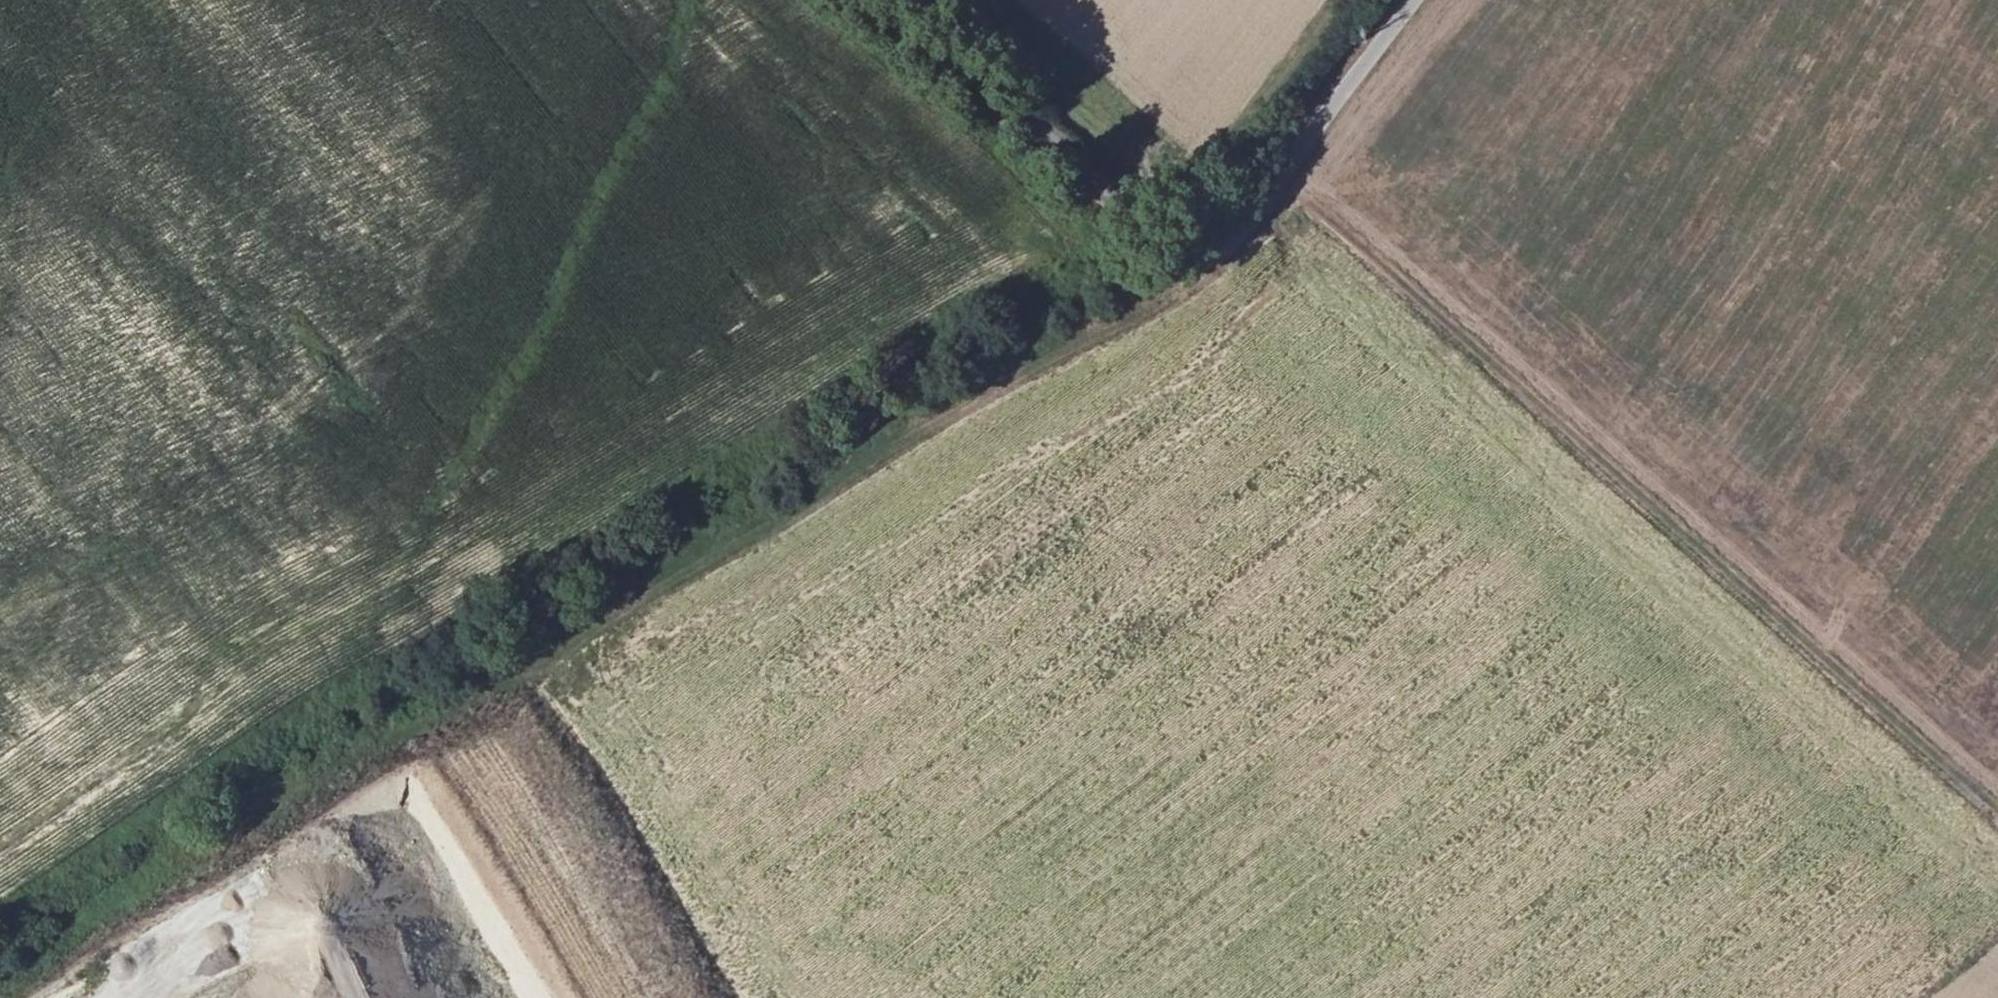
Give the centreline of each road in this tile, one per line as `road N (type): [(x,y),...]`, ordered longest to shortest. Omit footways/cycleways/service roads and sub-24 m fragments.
road 1 (unclassified): [(1406,0),(1187,277),(852,0)]

